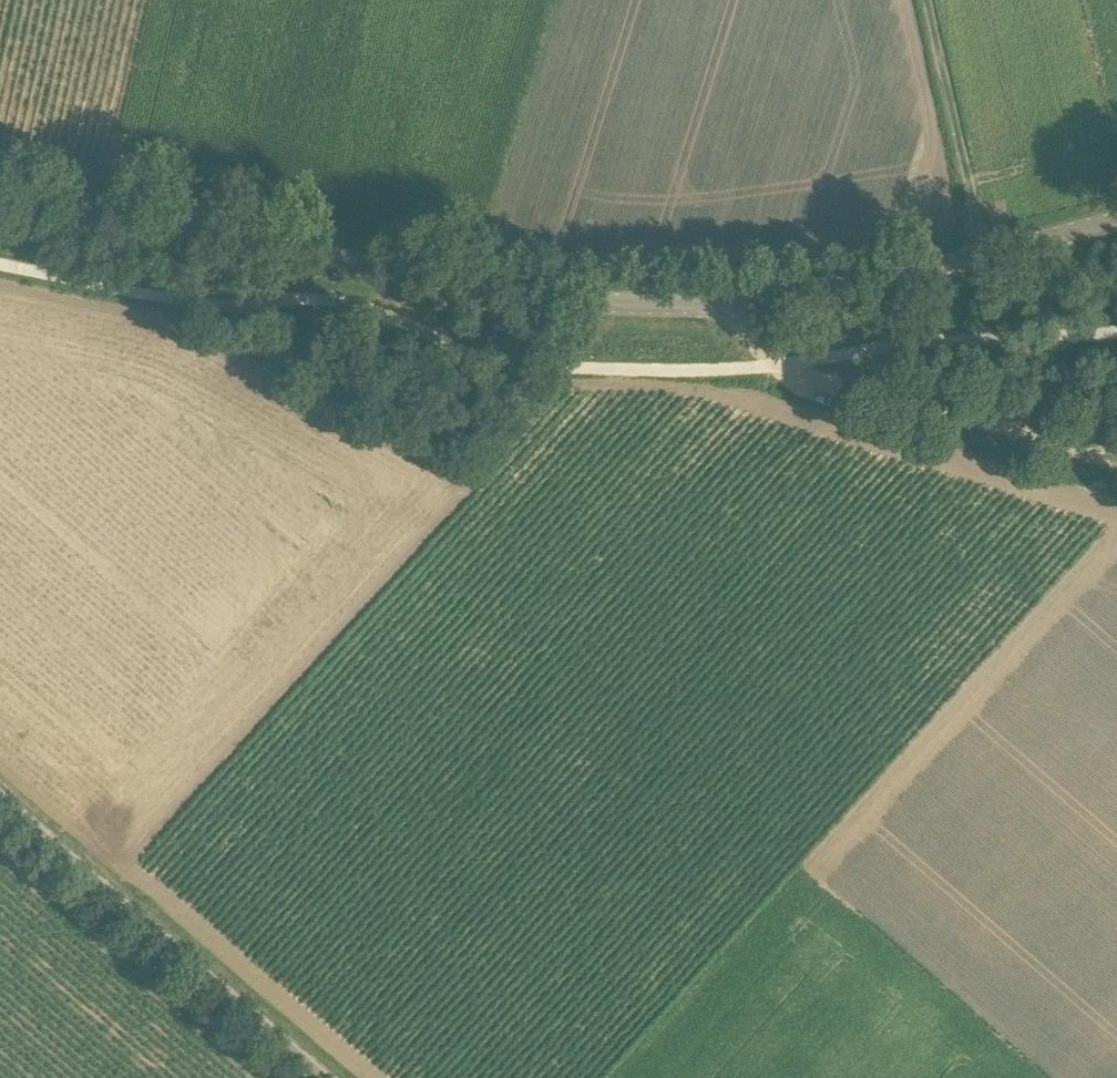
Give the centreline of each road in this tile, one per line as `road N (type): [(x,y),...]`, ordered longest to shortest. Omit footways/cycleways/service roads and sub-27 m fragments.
road 1 (tertiary): [(0,191),(609,298),(751,292),(1116,206)]
road 2 (unclassified): [(318,1077),(0,799)]
road 3 (track): [(751,292),(1116,421)]

